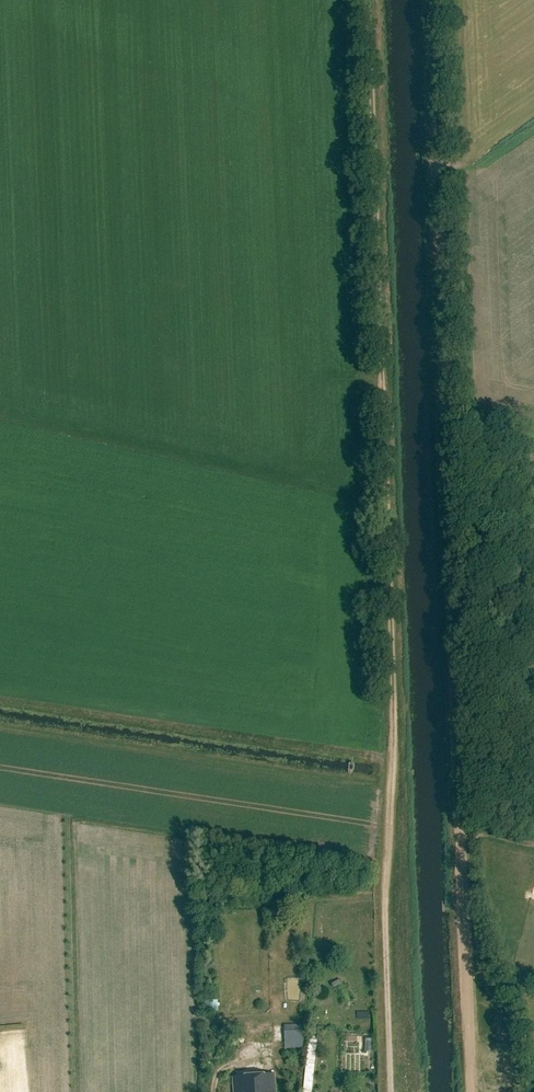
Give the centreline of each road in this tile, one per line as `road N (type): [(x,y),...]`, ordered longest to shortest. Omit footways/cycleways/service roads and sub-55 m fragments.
road 1 (track): [(477,1091),(435,0)]
road 2 (track): [(391,1091),(385,869),(394,667),(374,0)]

